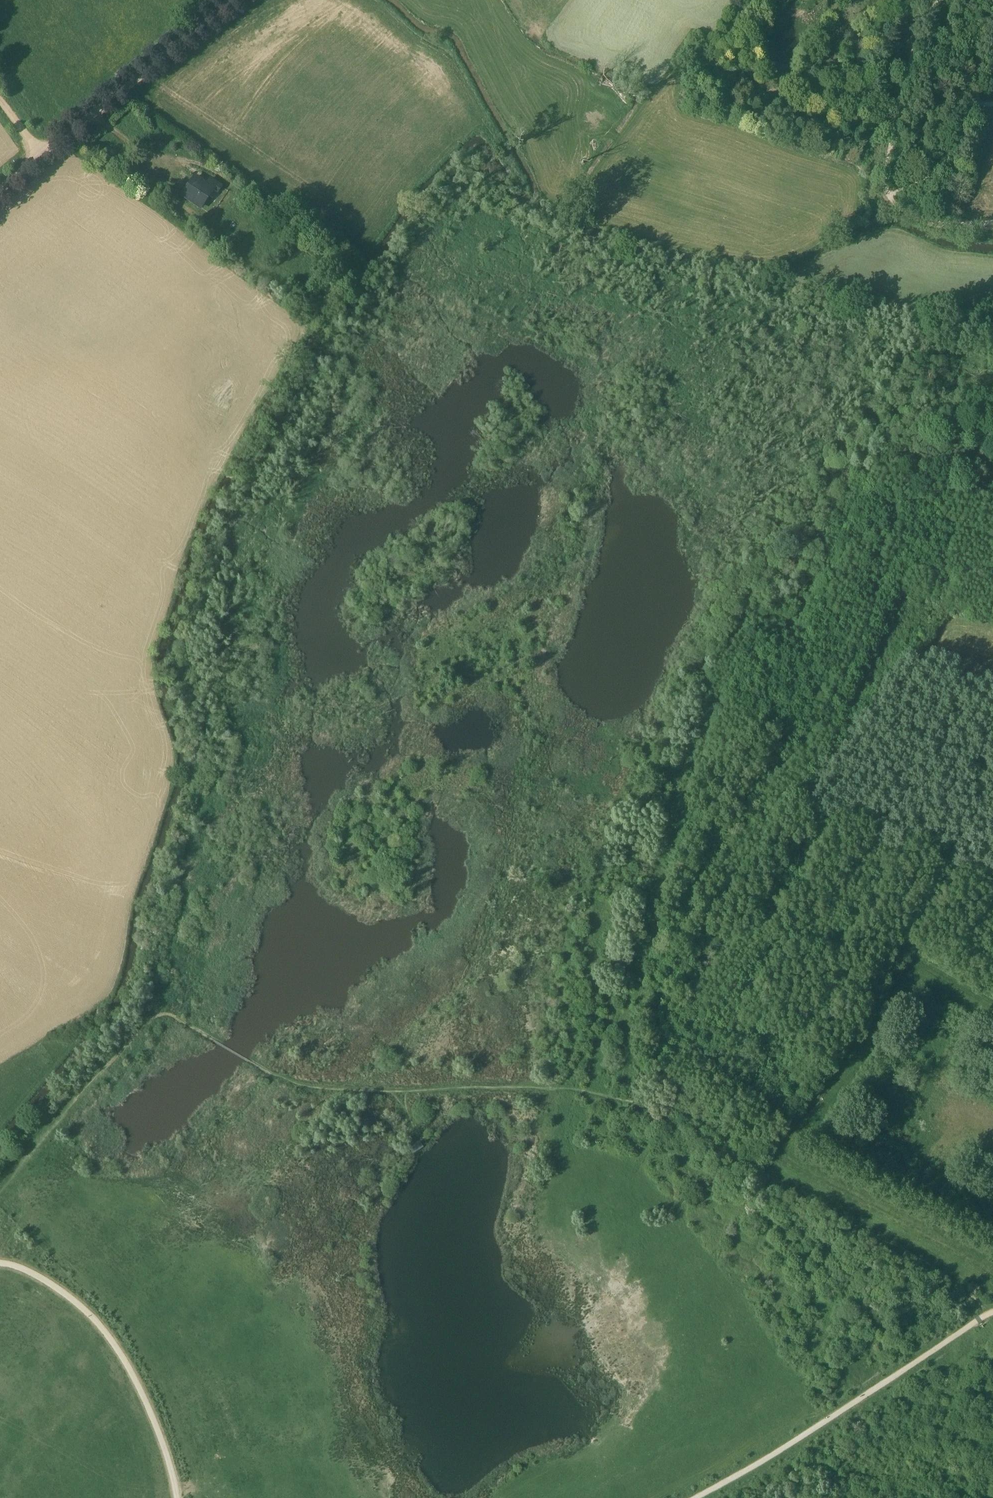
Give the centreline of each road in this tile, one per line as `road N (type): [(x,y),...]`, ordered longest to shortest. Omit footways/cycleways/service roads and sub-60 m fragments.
road 1 (track): [(0,1263),(40,1277),(99,1322),(148,1407),(177,1497)]
road 2 (unclassified): [(0,188),(232,0)]
road 3 (track): [(949,1340),(698,1497)]

